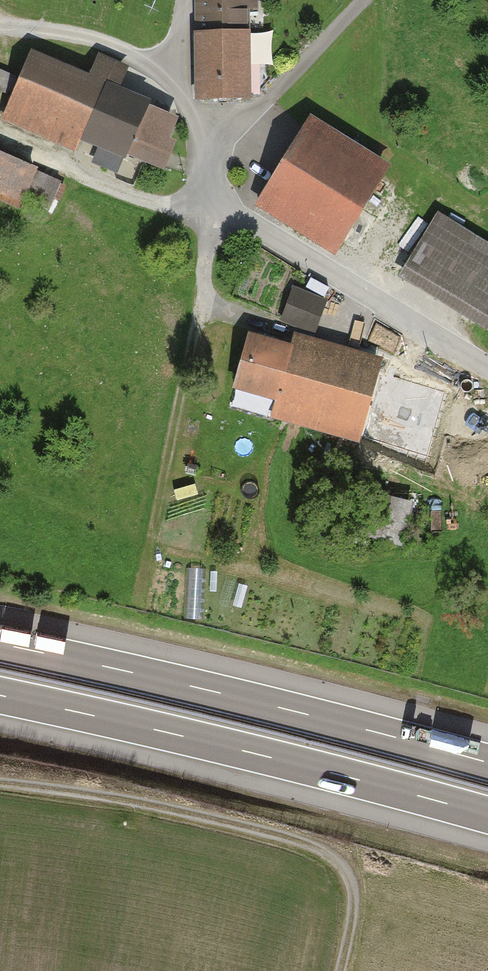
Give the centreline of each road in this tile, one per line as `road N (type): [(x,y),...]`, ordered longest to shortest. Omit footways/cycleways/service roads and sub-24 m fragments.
road 1 (motorway): [(0,696),(487,815)]
road 2 (motorway): [(487,762),(0,644)]
road 3 (track): [(343,970),(356,909),(343,870),(322,850),(230,826),(0,791)]
road 4 (track): [(188,0),(178,87),(209,170),(369,0)]
road 5 (residential): [(487,369),(239,226),(215,204),(209,170)]
road 6 (track): [(178,87),(86,41),(0,31)]

